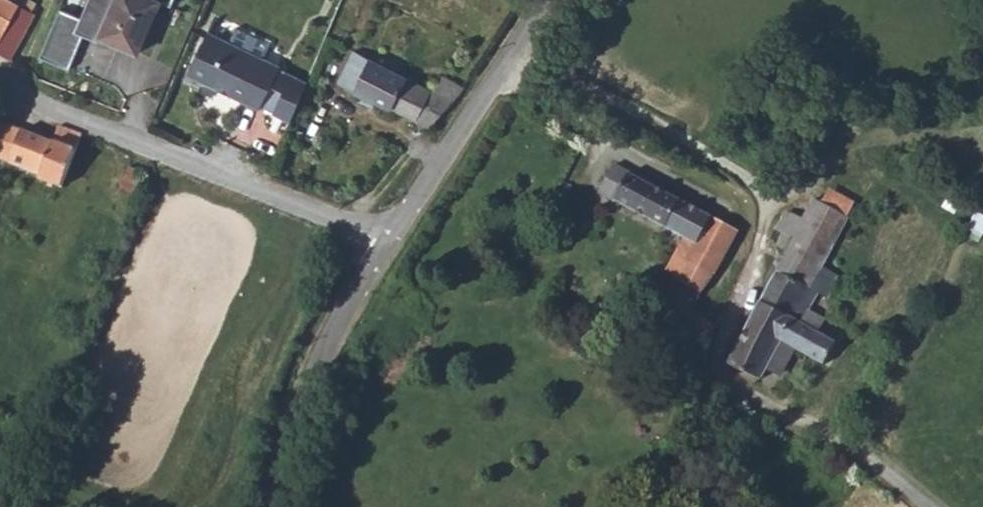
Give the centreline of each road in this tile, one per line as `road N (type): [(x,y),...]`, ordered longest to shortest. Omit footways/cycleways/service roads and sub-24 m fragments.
road 1 (residential): [(390,241),(0,77)]
road 2 (residential): [(278,506),(316,367),(390,241)]
road 3 (residential): [(390,241),(549,0)]

